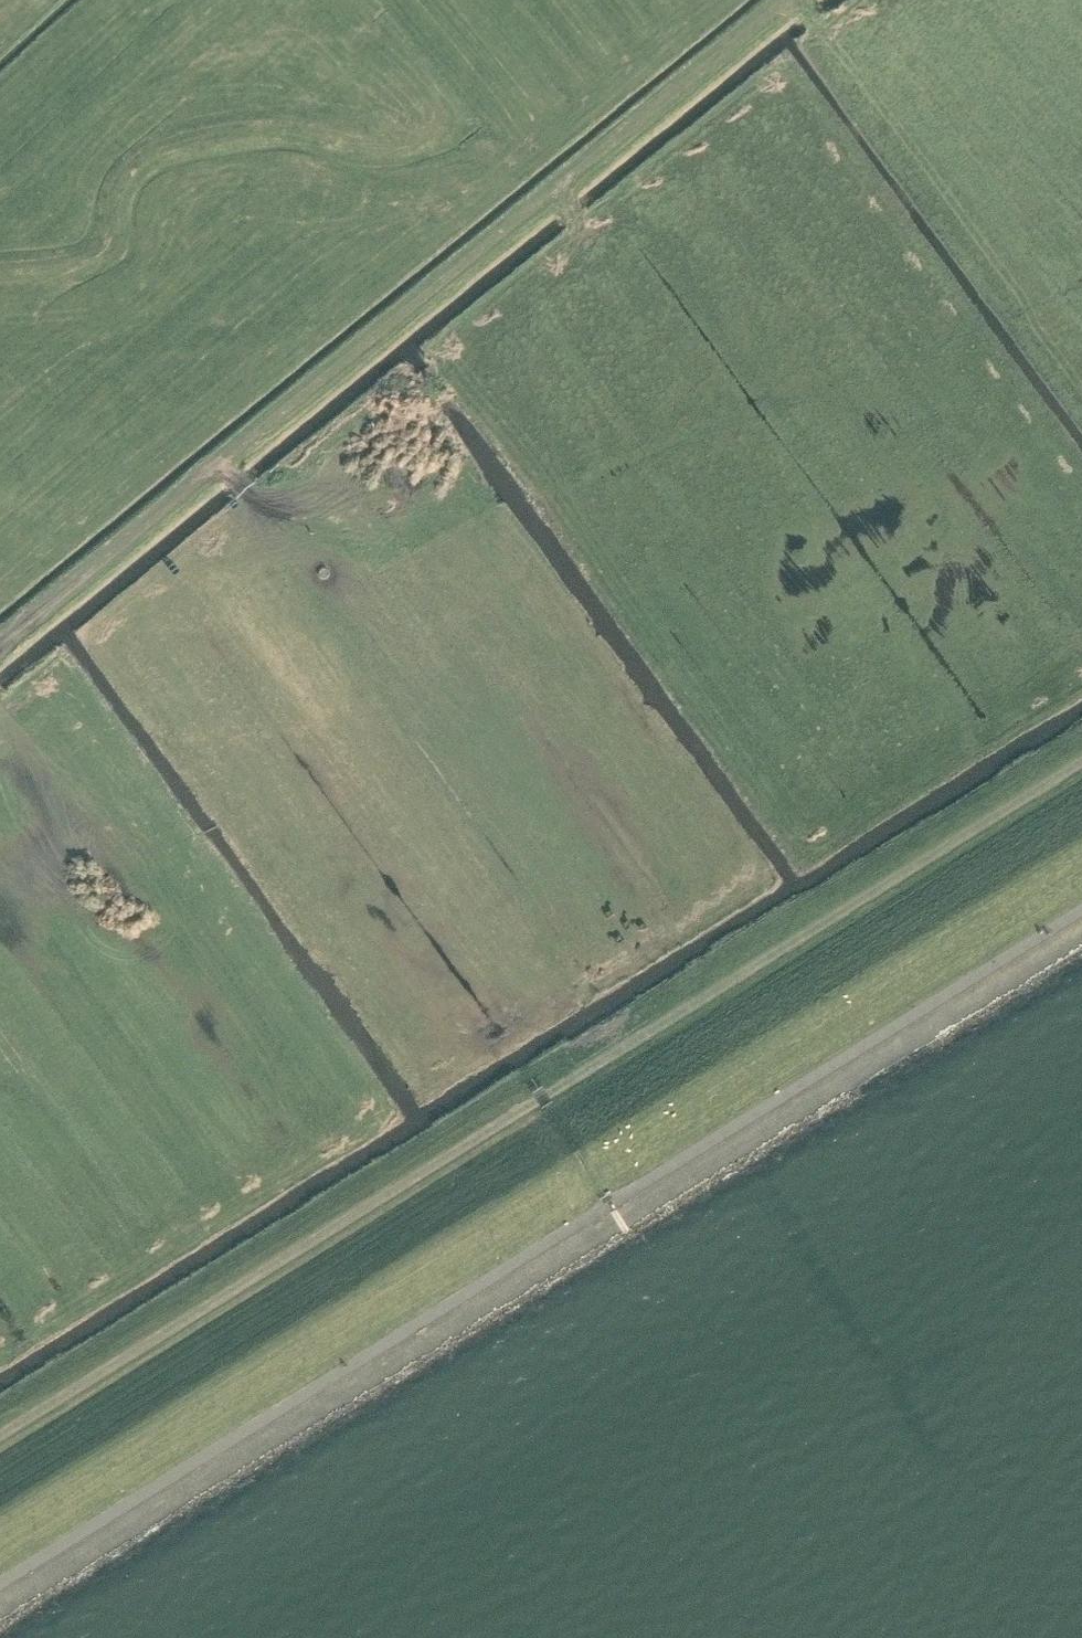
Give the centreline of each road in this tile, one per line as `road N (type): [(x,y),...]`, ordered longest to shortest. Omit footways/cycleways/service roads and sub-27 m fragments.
road 1 (track): [(0,645),(789,0)]

